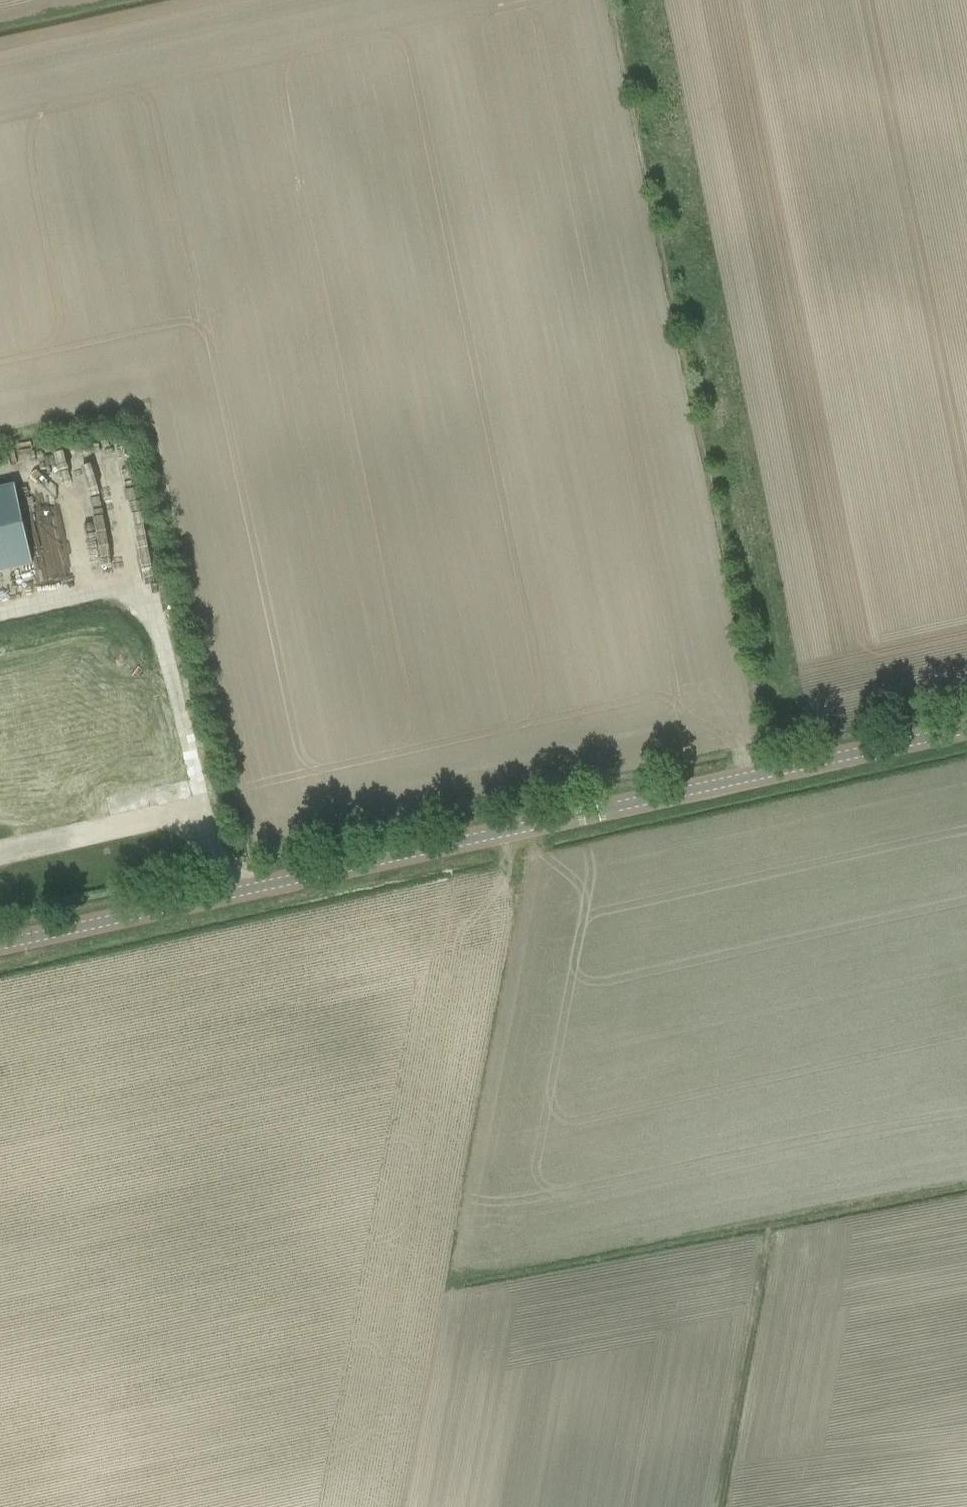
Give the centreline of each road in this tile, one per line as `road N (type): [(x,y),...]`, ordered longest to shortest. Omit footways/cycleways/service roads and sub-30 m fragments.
road 1 (unclassified): [(0,942),(966,728)]

